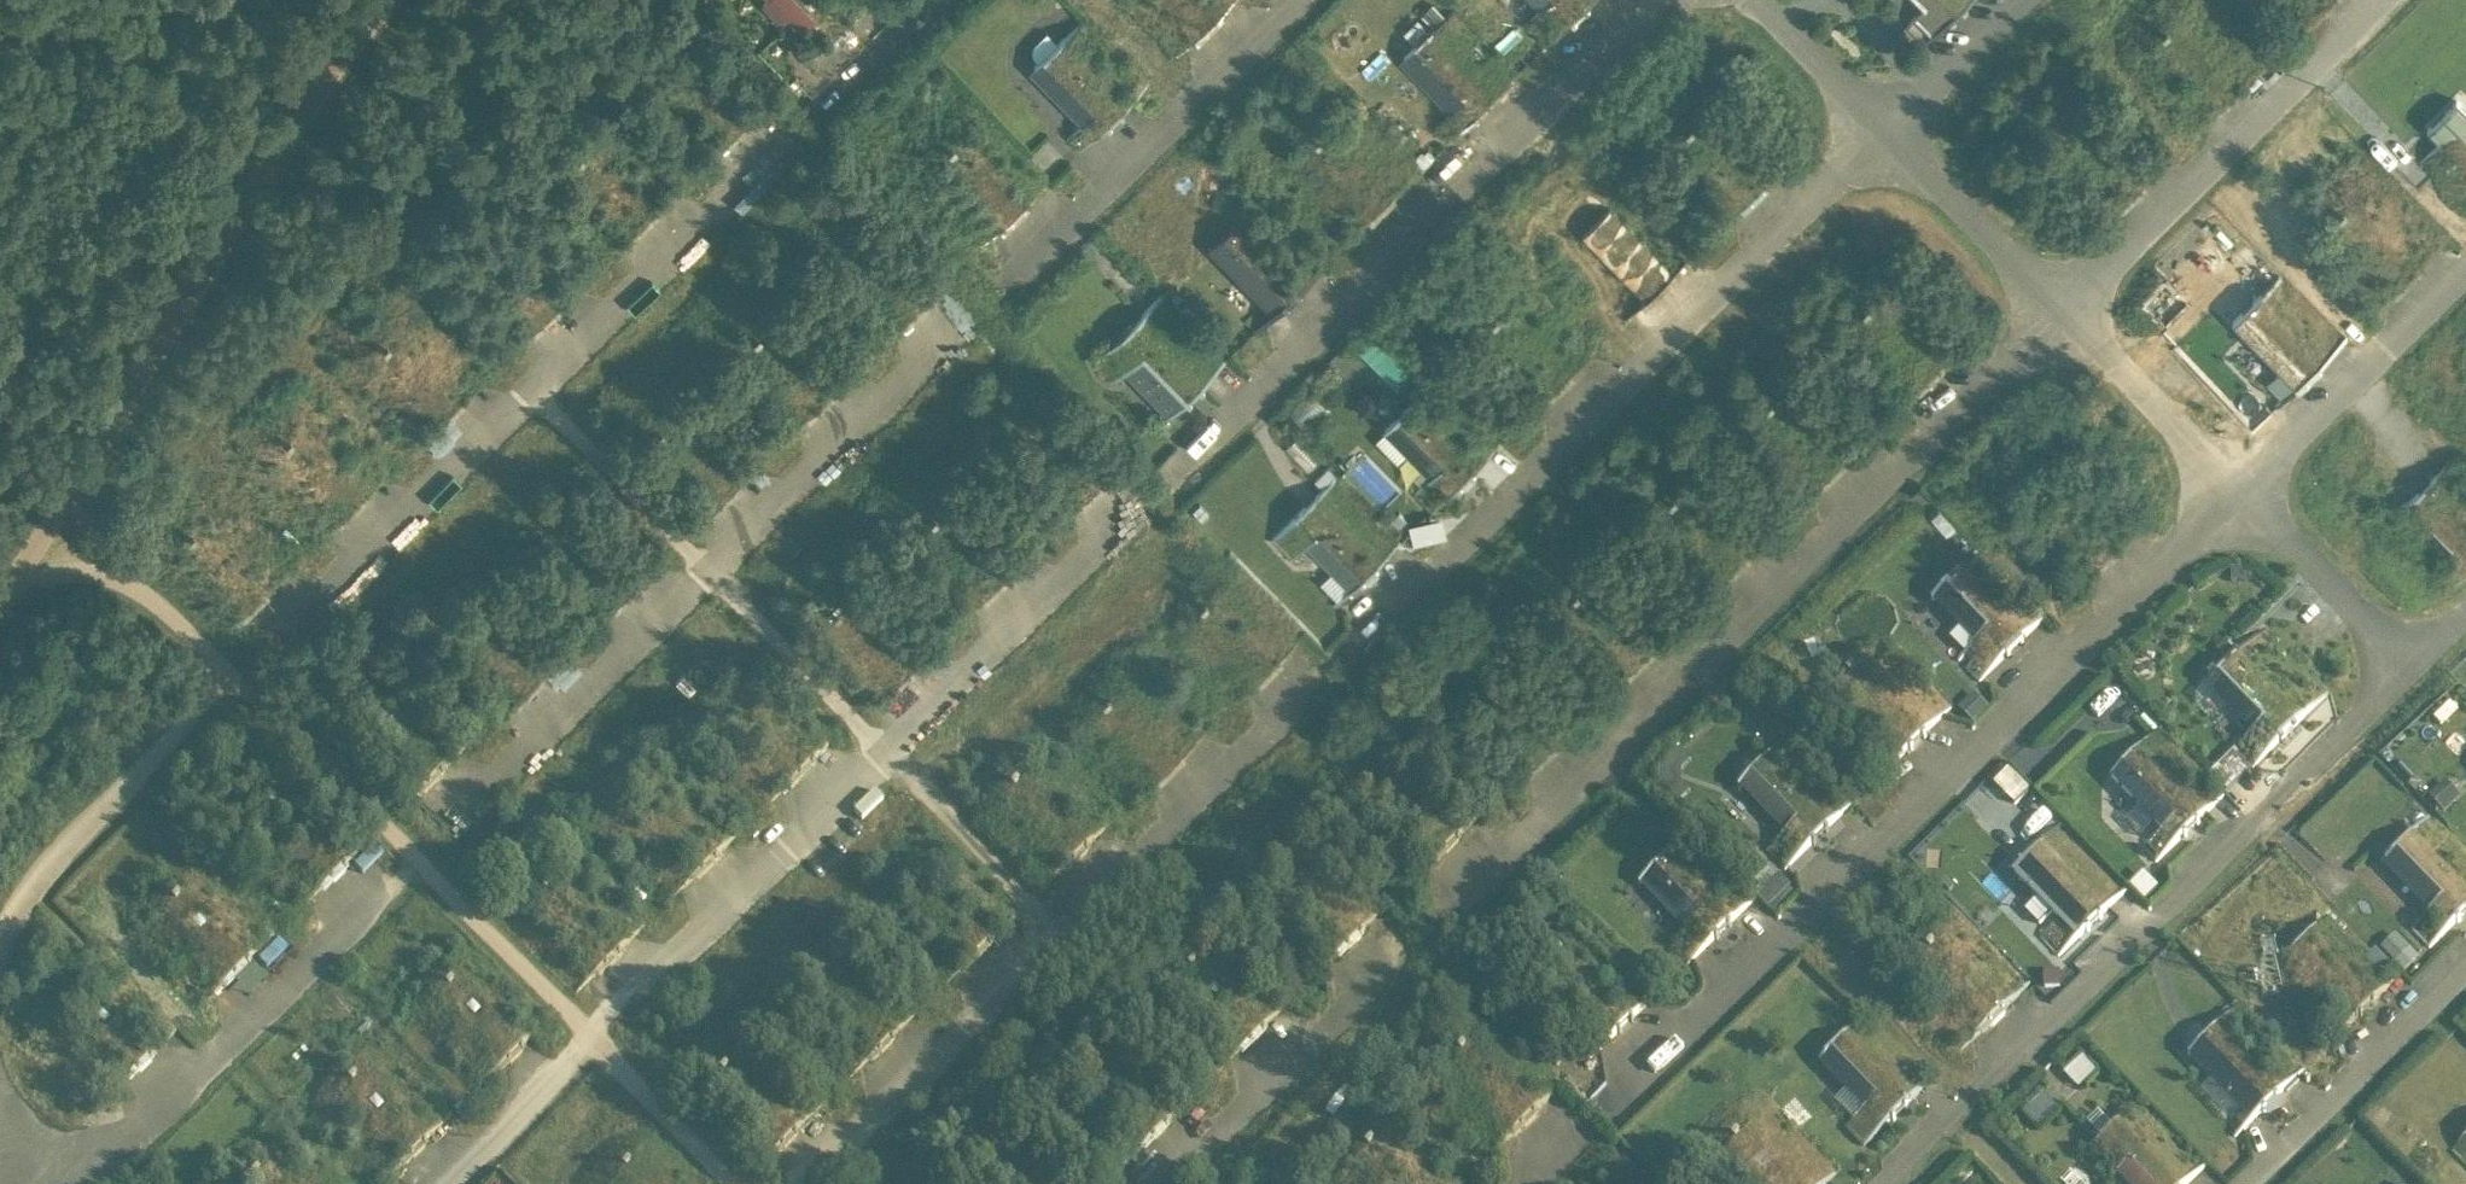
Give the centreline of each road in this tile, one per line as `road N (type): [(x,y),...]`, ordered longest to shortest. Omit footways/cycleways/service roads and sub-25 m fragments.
road 1 (unclassified): [(2237,493),(1631,1094)]
road 2 (unclassified): [(2063,312),(1462,896)]
road 3 (unclassified): [(2410,668),(1887,1183)]
road 4 (unclassified): [(1891,134),(1369,637)]
road 5 (unclassified): [(811,1183),(1316,688)]
road 6 (unclassified): [(1663,0),(1179,470)]
road 7 (unclassified): [(0,939),(36,868),(233,671),(419,859)]
road 8 (unclassified): [(34,1183),(106,1160),(419,859)]
road 9 (unclassified): [(2380,0),(2063,312)]
road 10 (unclassified): [(586,1037),(884,751)]
road 11 (unclassified): [(1296,0),(1010,279)]
road 12 (unclassified): [(698,562),(433,814)]
road 13 (unclassified): [(528,385),(271,634)]
road 14 (unclassified): [(943,328),(698,562)]
road 15 (unclassified): [(884,751),(1123,522)]
road 16 (unclassified): [(764,156),(528,385)]
road 17 (unclassified): [(2465,269),(2237,493)]
road 18 (unclassified): [(1163,1183),(1389,964)]
road 19 (unclassified): [(2465,969),(2245,1183)]
road 20 (unclassified): [(884,751),(698,562)]
road 21 (track): [(1063,937),(884,751)]
road 22 (unclassified): [(2063,312),(2237,493)]
road 23 (unclassified): [(1891,134),(2063,312)]
road 24 (unclassified): [(2237,493),(2410,668)]
road 25 (unclassified): [(698,562),(528,385)]
road 26 (unclassified): [(419,859),(586,1037)]
road 27 (unclassified): [(586,1037),(740,1183)]
road 28 (unclassified): [(438,1183),(586,1037)]
road 29 (unclassified): [(2026,0),(1891,134)]
road 30 (unclassified): [(1761,0),(1891,134)]
road 31 (unclassified): [(928,0),(829,96)]

